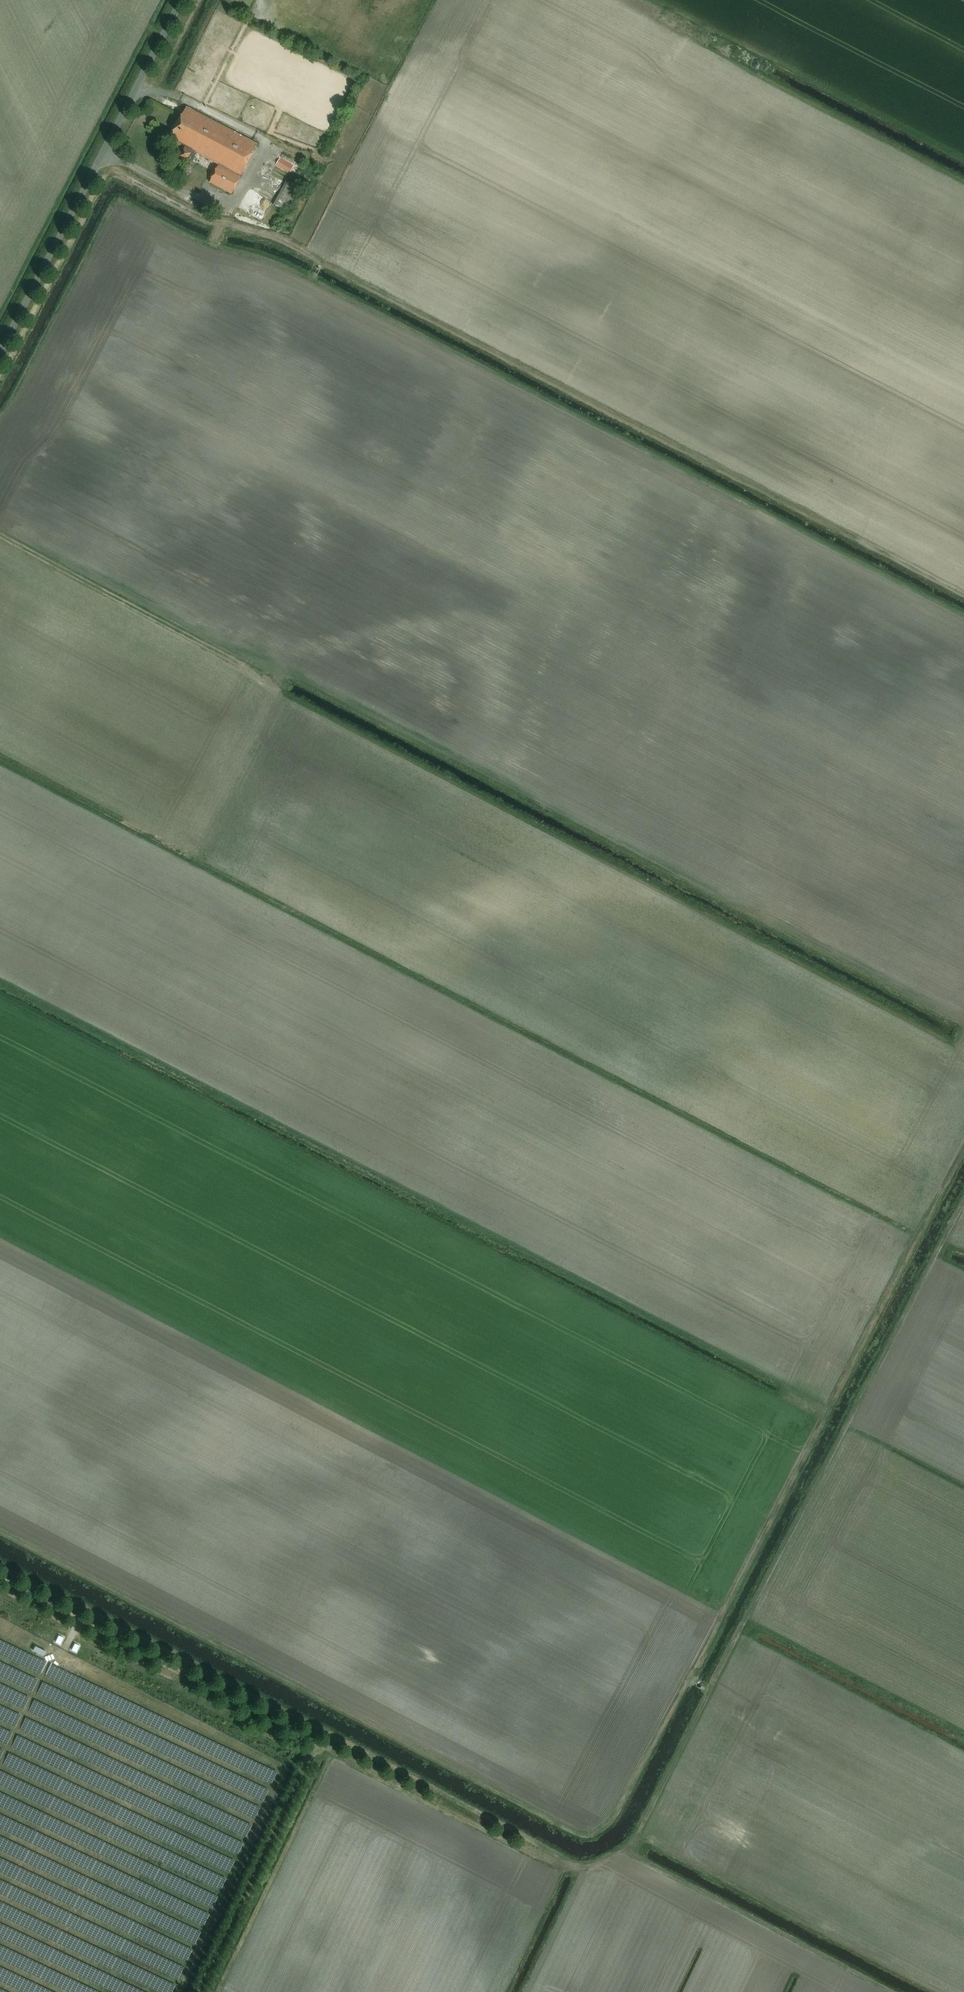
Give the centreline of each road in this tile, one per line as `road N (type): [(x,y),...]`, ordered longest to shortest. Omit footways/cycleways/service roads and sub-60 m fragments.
road 1 (track): [(889,1991),(631,1855),(557,1864),(0,1577)]
road 2 (unclassified): [(0,350),(181,0)]

